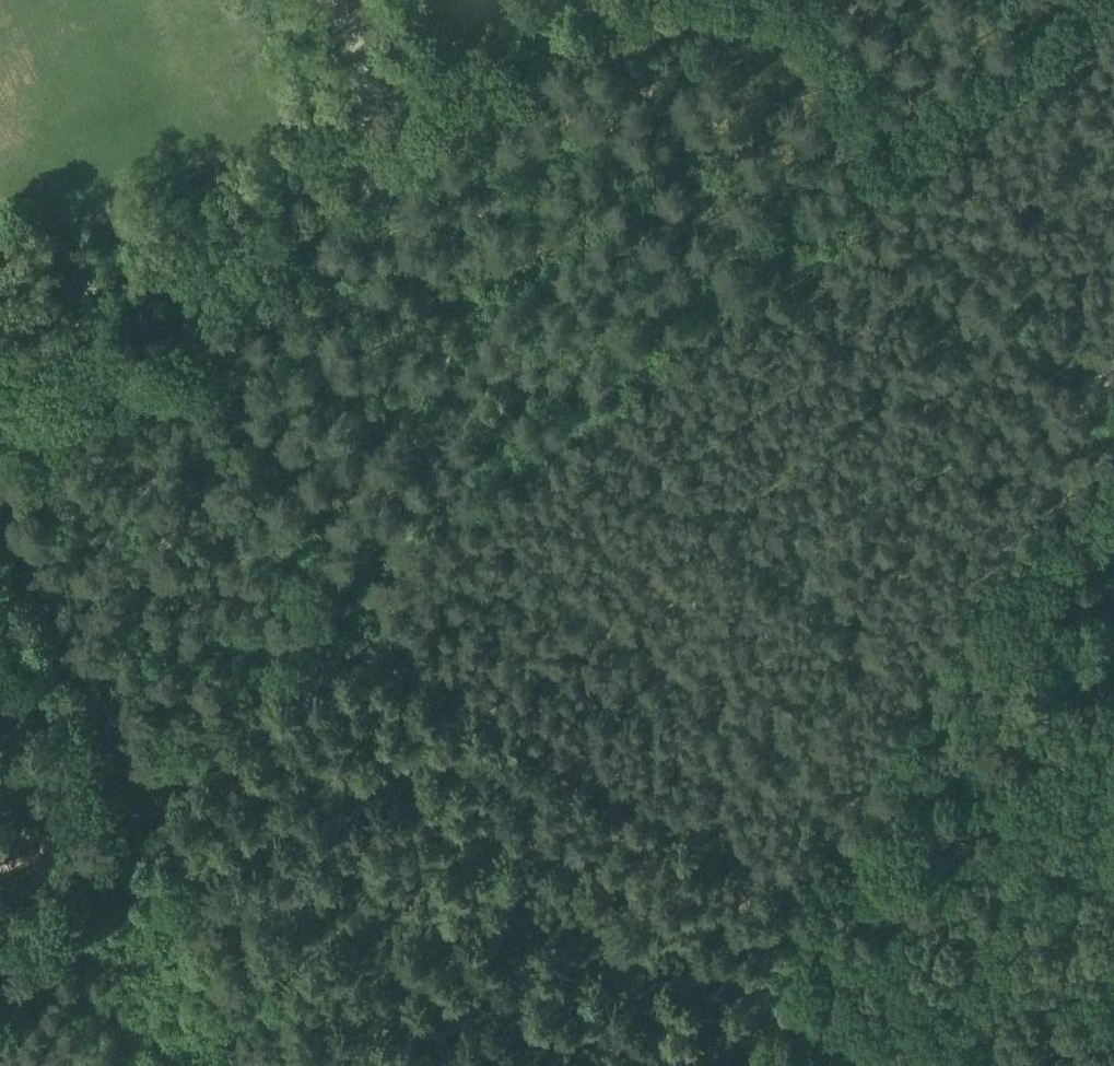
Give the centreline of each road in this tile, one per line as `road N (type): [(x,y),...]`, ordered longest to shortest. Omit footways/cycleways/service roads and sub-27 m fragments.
road 1 (unclassified): [(0,422),(591,0)]
road 2 (track): [(156,823),(0,525)]

